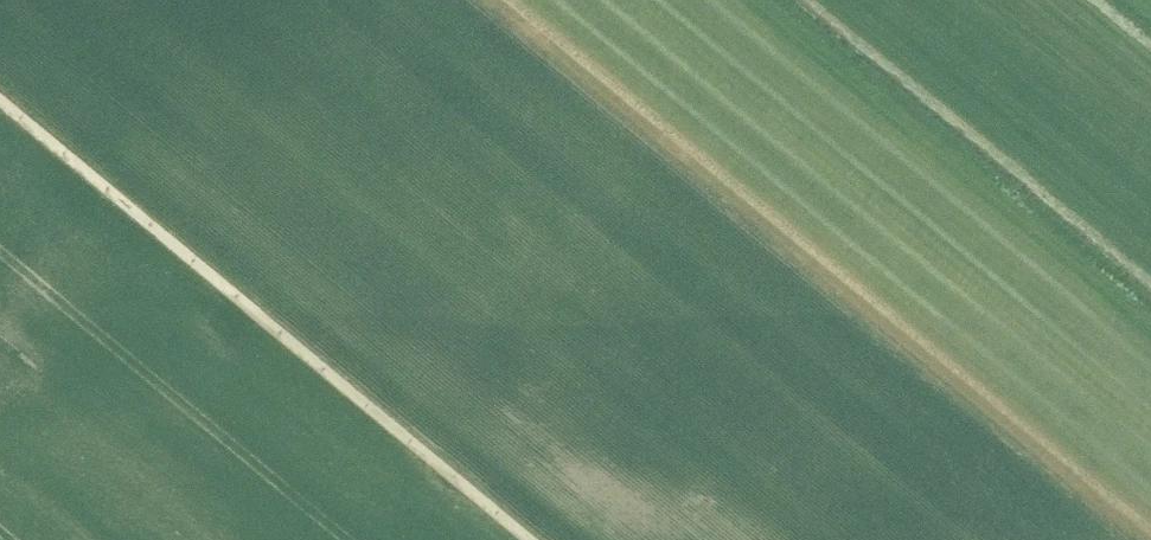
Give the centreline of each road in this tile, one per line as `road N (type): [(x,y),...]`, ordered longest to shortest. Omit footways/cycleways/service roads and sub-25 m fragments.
road 1 (track): [(526,539),(0,100)]

